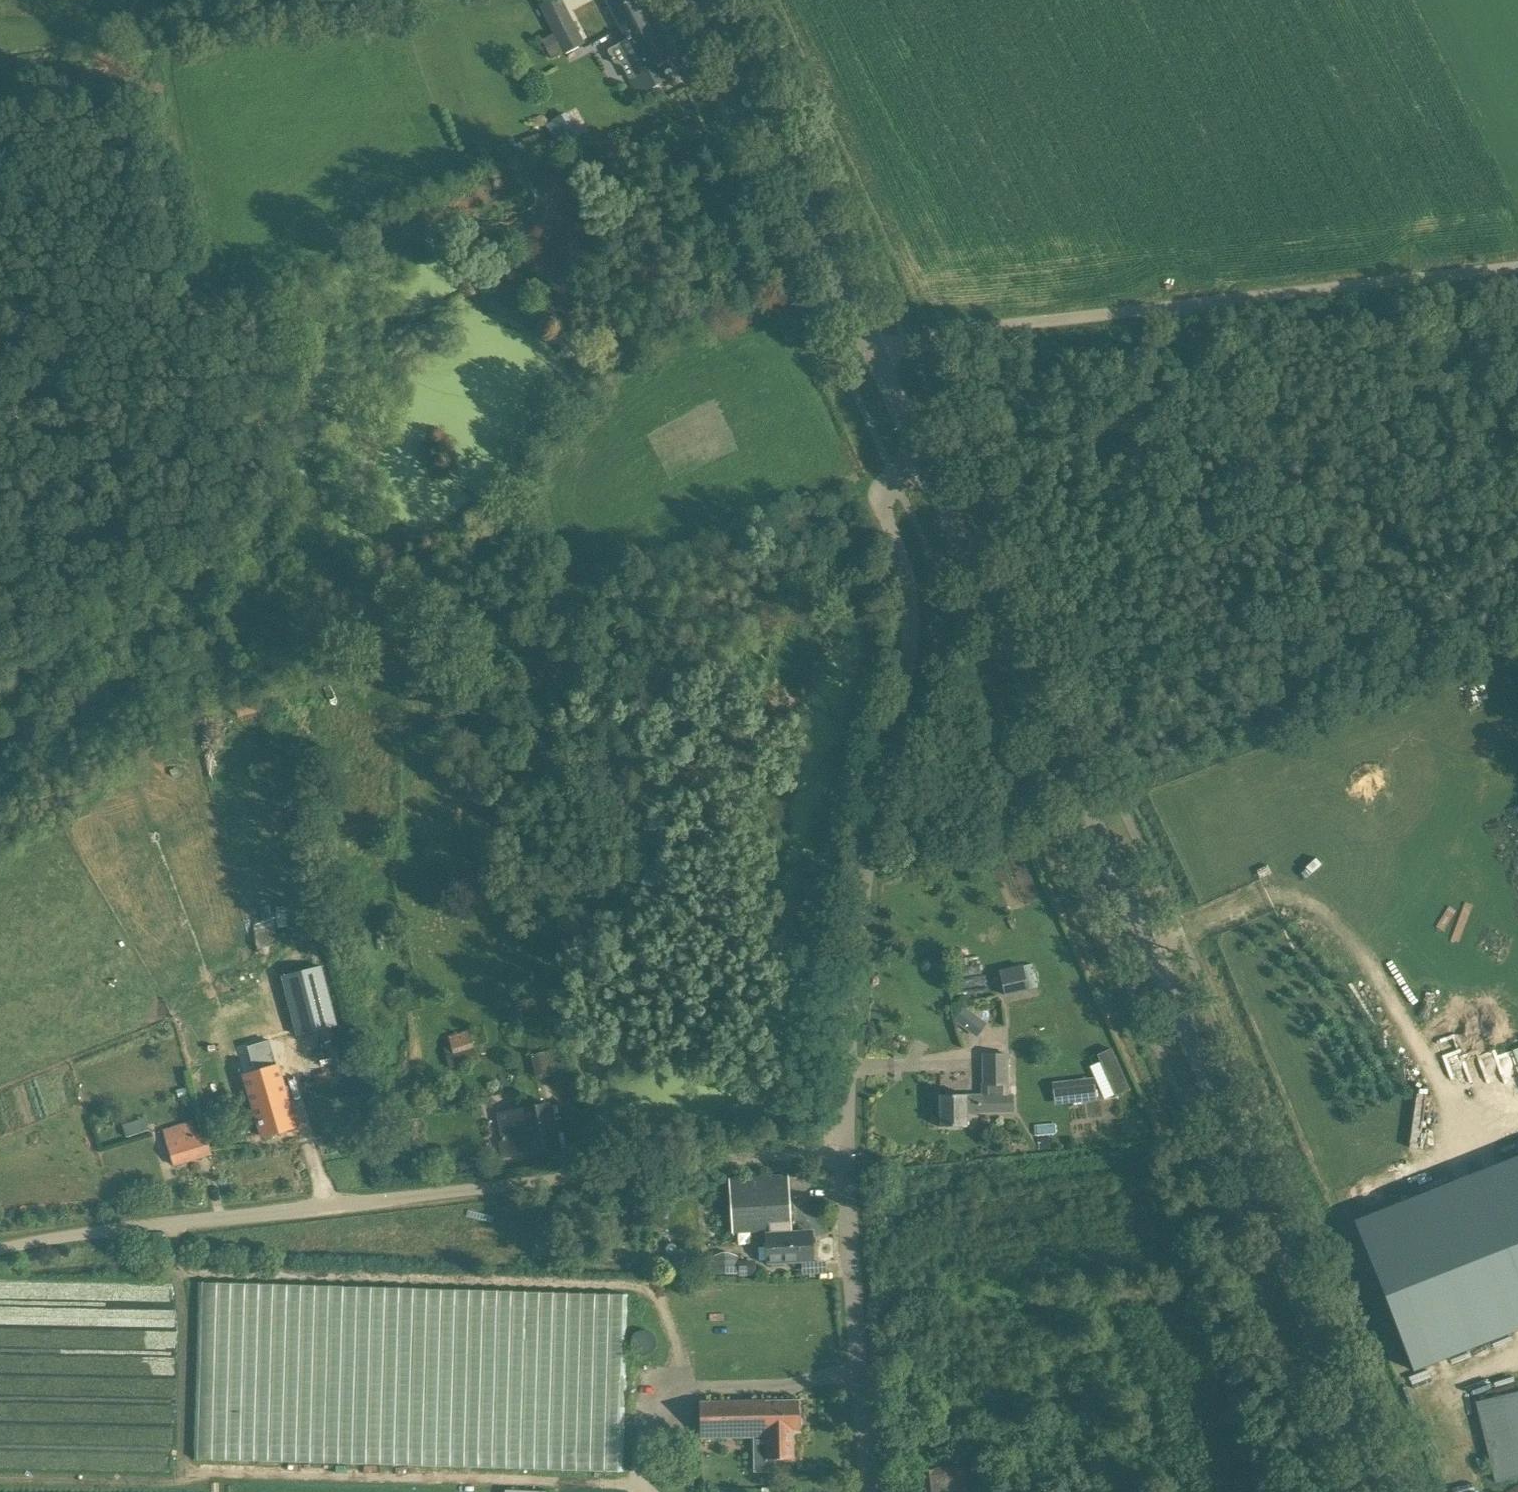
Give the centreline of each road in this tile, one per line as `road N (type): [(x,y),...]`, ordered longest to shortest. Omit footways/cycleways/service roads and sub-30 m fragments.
road 1 (secondary): [(1376,1491),(1214,1087),(927,462)]
road 2 (unclassified): [(0,1251),(77,1234),(845,1143)]
road 3 (unclassified): [(845,1143),(855,948),(913,615),(878,494),(927,462)]
road 4 (unclassified): [(1517,267),(972,330),(874,352)]
road 5 (secondary): [(874,352),(712,0)]
road 6 (unclassified): [(845,1143),(864,1491)]
road 7 (track): [(1517,478),(1438,275)]
road 8 (secondary): [(927,462),(874,352)]

